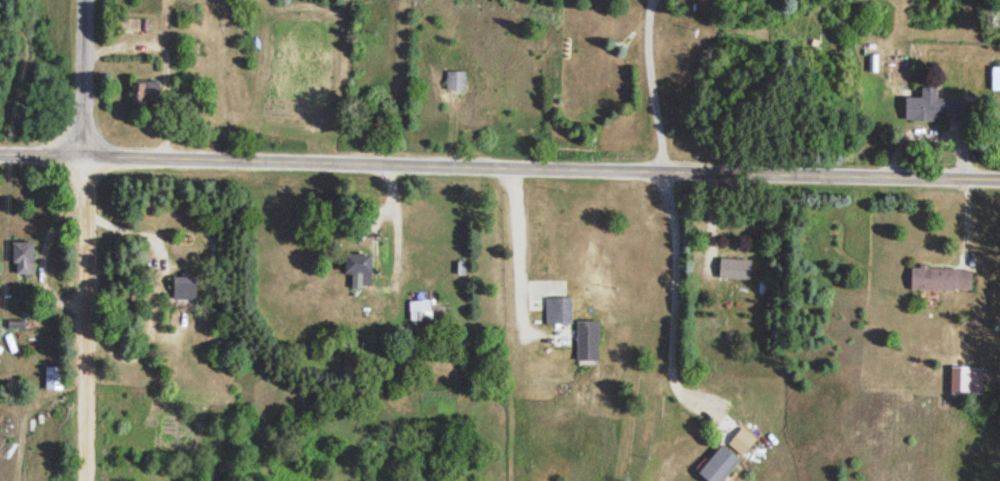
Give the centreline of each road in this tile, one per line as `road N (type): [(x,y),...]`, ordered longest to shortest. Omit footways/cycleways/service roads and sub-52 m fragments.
road 1 (residential): [(999,180),(0,156)]
road 2 (residential): [(83,480),(85,158)]
road 3 (residential): [(85,158),(87,0)]

